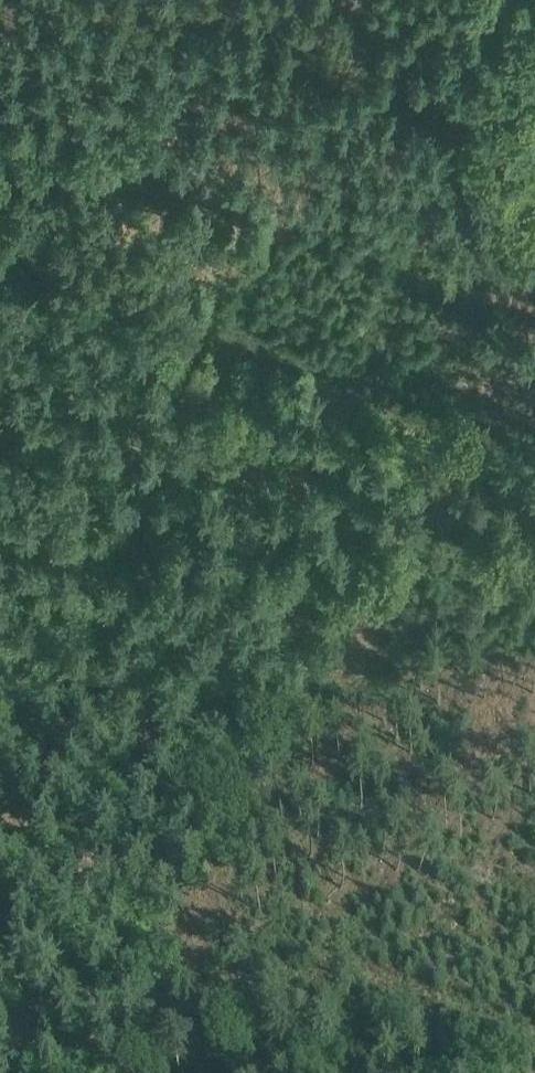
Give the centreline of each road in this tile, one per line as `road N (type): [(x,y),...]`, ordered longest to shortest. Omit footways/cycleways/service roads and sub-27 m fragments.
road 1 (track): [(0,237),(534,439)]

